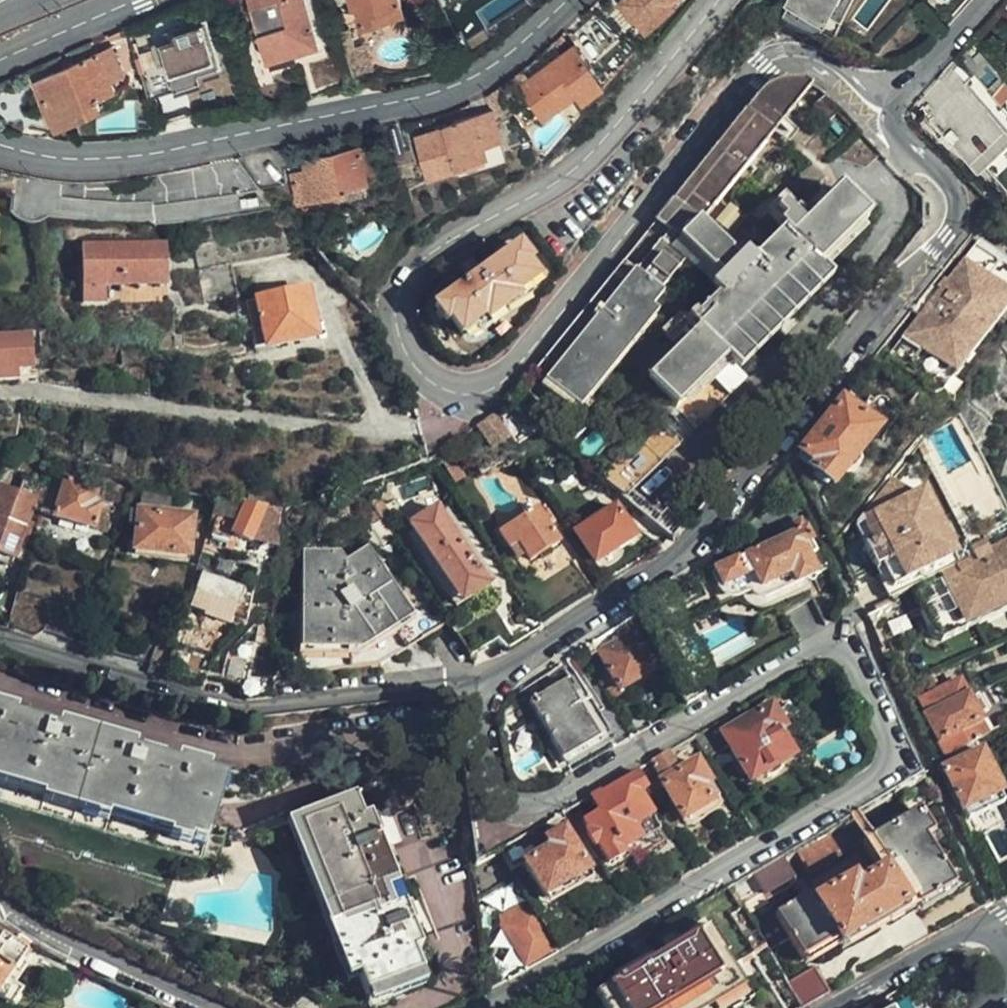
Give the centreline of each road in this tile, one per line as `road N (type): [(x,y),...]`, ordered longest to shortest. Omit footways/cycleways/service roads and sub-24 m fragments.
road 1 (residential): [(877,110),(835,69),(807,56),(785,53),(764,62),(522,355),(496,375),(470,381),(440,381),(417,366),(399,318),(418,262),(568,175),(610,136),(722,0)]
road 2 (residential): [(493,1007),(872,778),(883,748),(847,657),(814,651),(549,800),(525,804),(505,801),(495,788),(487,689)]
road 3 (residential): [(487,689),(499,673),(692,539),(889,287),(946,233),(955,218),(947,184),(877,110)]
road 4 (residential): [(0,138),(97,159),(417,99),(511,54),(571,0)]
road 5 (residential): [(0,643),(204,702),(259,709),(447,685),(487,689)]
road 6 (residential): [(194,1007),(28,930),(0,908)]
road 7 (residential): [(992,930),(950,937),(826,1007)]
road 8 (residential): [(877,110),(980,0)]
road 9 (residential): [(134,0),(0,60)]

